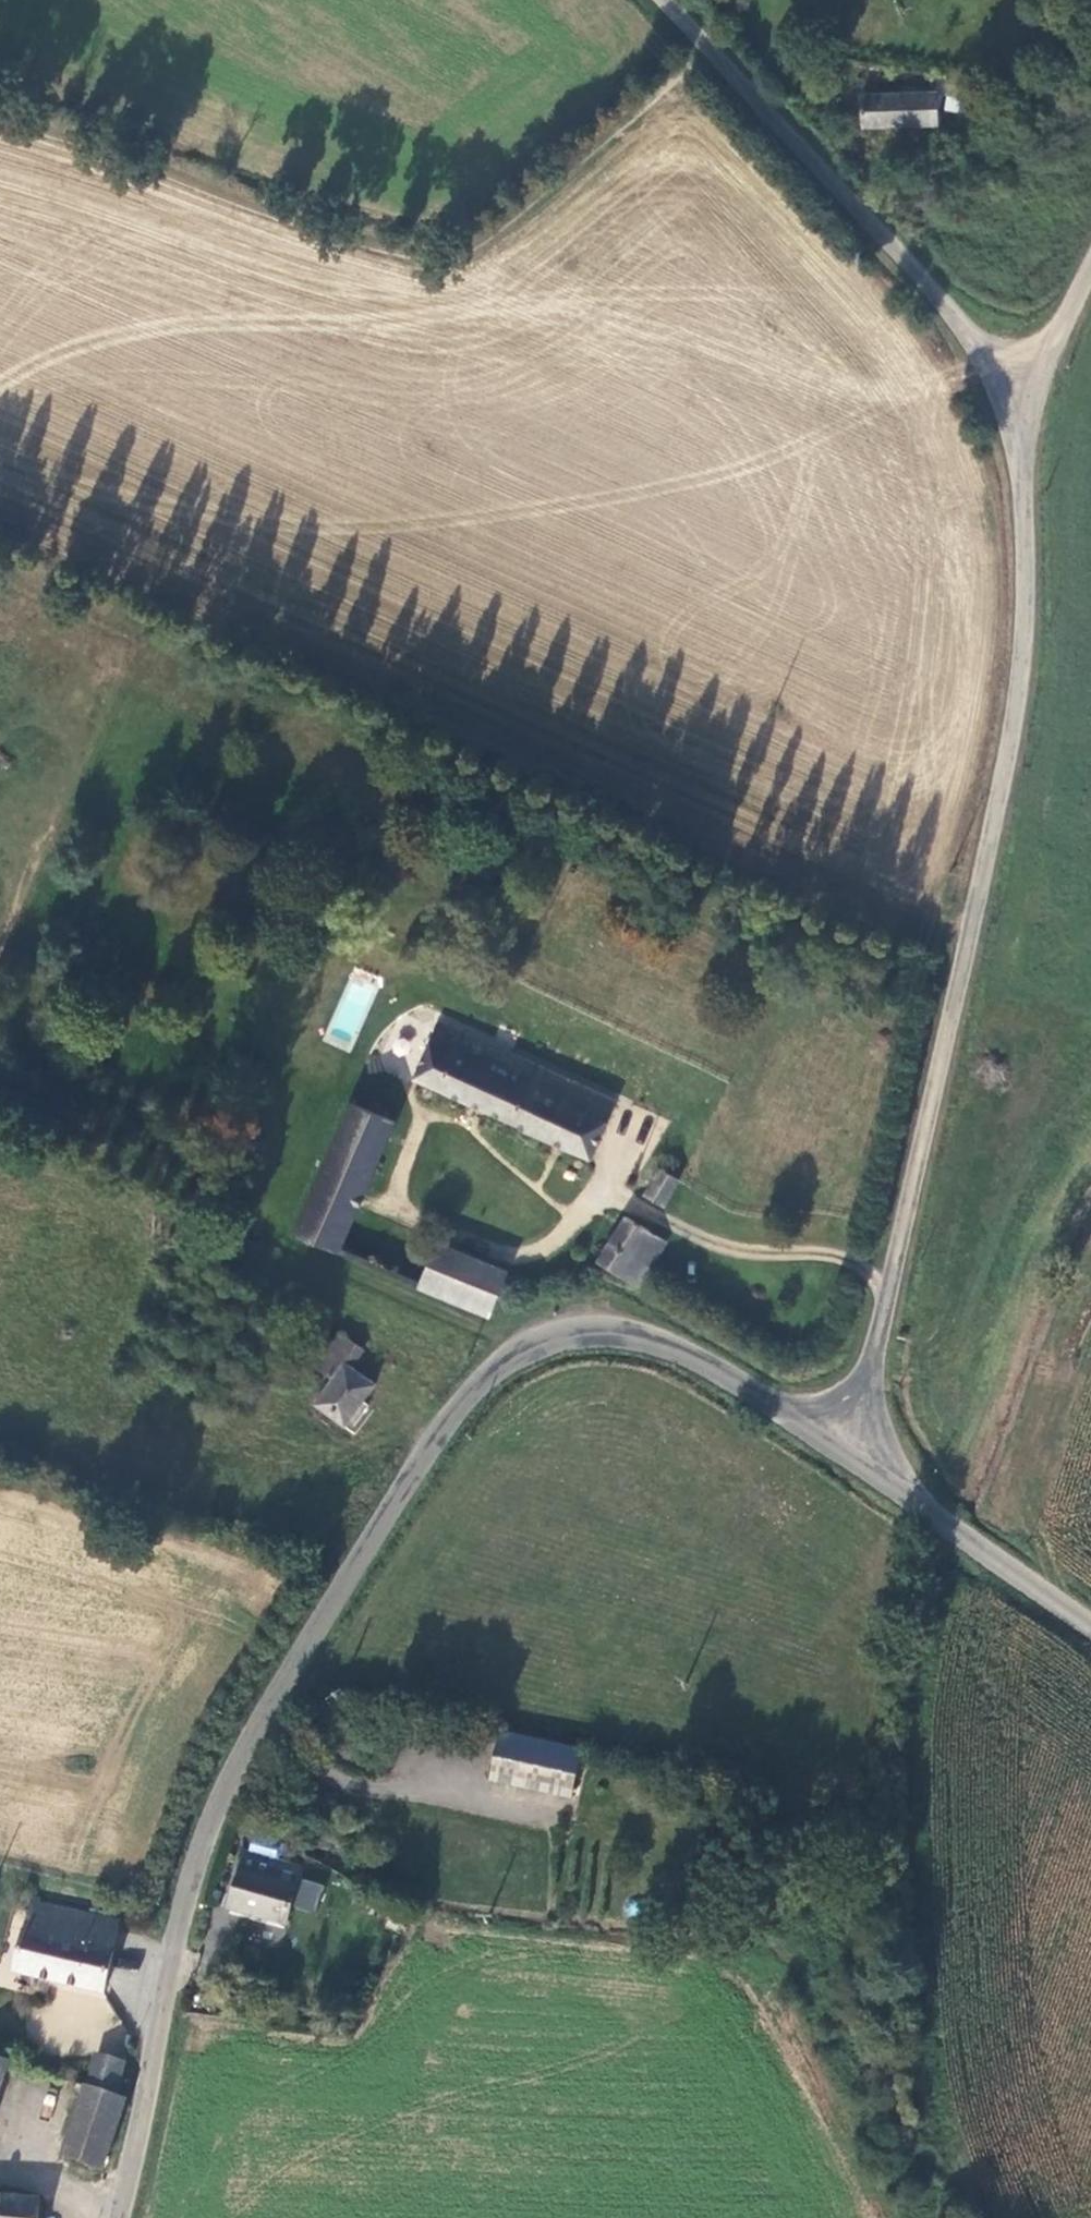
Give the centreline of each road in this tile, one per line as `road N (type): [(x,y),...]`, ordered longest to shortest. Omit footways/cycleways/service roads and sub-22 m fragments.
road 1 (unclassified): [(851,1455),(676,1346),(632,1331),(596,1328),(528,1344),(468,1394),(337,1593),(209,1821),(179,1905),(118,2217)]
road 2 (unclassified): [(1020,398),(1027,622),(1019,692),(851,1455)]
road 3 (unclassified): [(667,0),(931,283),(1020,398)]
road 4 (unclassified): [(1090,1624),(851,1455)]
road 5 (unclassified): [(1090,269),(1020,398)]

